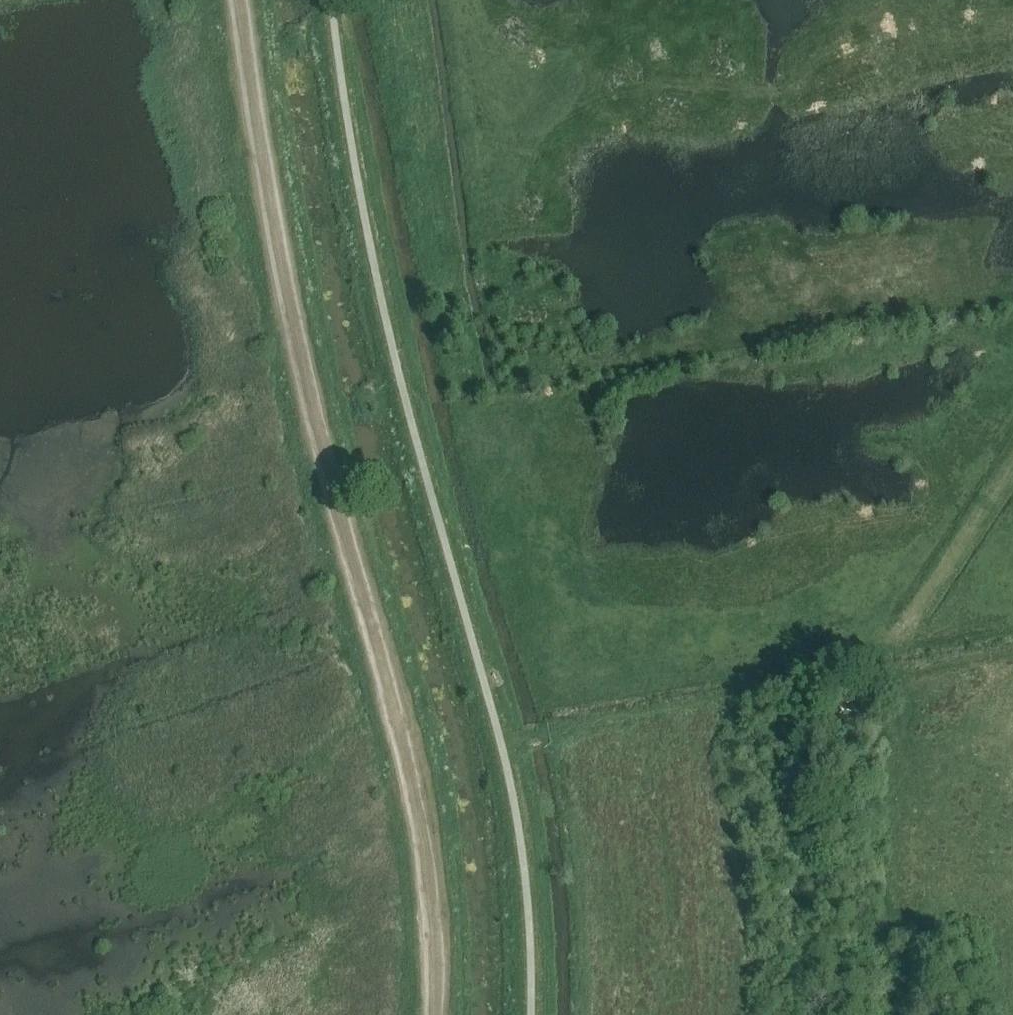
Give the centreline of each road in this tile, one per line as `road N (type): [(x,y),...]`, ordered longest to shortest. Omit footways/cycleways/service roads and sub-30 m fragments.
road 1 (track): [(436,1014),(440,920),(415,754),(324,457),(283,255),(244,0)]
road 2 (track): [(1012,466),(916,615)]

